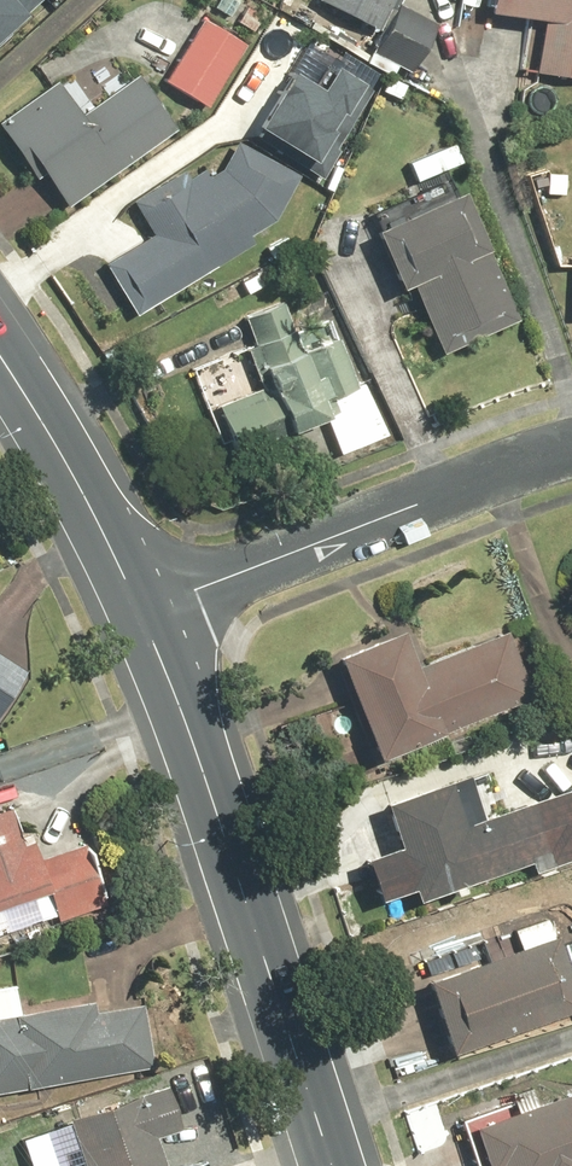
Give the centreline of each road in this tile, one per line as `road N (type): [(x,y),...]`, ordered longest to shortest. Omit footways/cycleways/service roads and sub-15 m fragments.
road 1 (secondary): [(333,1165),(142,612)]
road 2 (residential): [(142,612),(522,464),(571,454)]
road 3 (secondary): [(142,612),(89,499),(0,354)]

